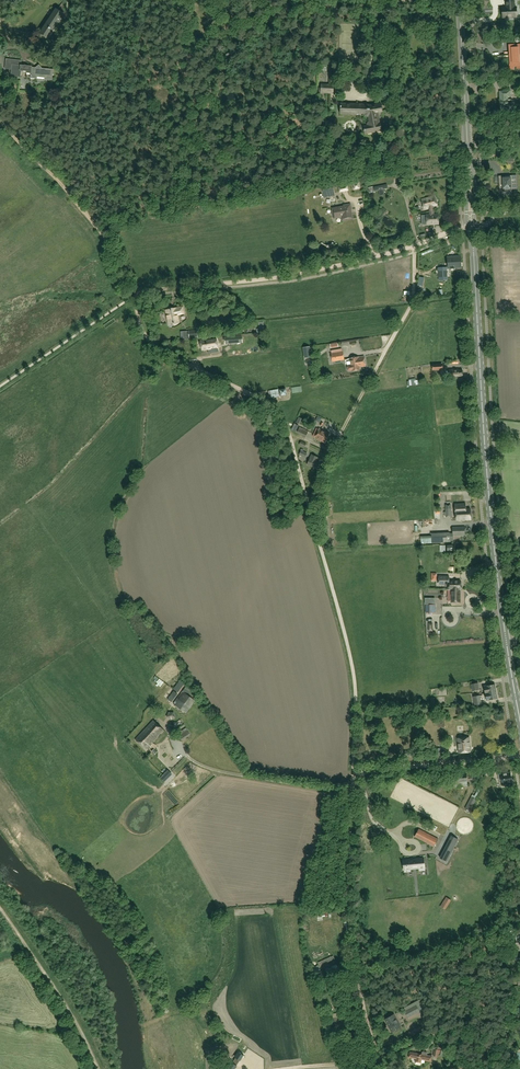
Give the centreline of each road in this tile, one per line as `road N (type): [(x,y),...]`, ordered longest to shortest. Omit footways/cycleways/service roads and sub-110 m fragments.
road 1 (track): [(352,772),(351,660),(283,420),(253,395),(154,345),(136,297)]
road 2 (primary): [(519,721),(494,565),(471,226)]
road 3 (track): [(455,229),(295,275),(135,293)]
road 4 (track): [(386,1068),(351,943),(351,789)]
road 5 (primary): [(471,226),(459,0)]
road 6 (track): [(0,119),(82,209),(135,293)]
road 7 (track): [(413,246),(415,298),(342,435)]
road 8 (track): [(0,911),(81,1034),(95,1068)]
road 9 (track): [(352,772),(513,756)]

